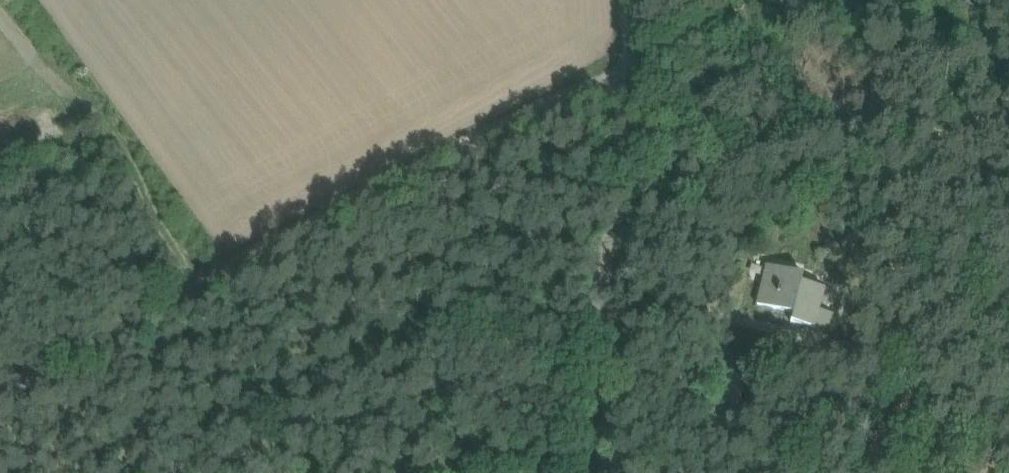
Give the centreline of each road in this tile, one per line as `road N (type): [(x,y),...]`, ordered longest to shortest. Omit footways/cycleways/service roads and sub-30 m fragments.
road 1 (unclassified): [(0,404),(633,69)]
road 2 (unclassified): [(582,472),(633,69)]
road 3 (track): [(210,293),(124,143),(97,119)]
road 4 (unclassified): [(633,69),(764,0)]

